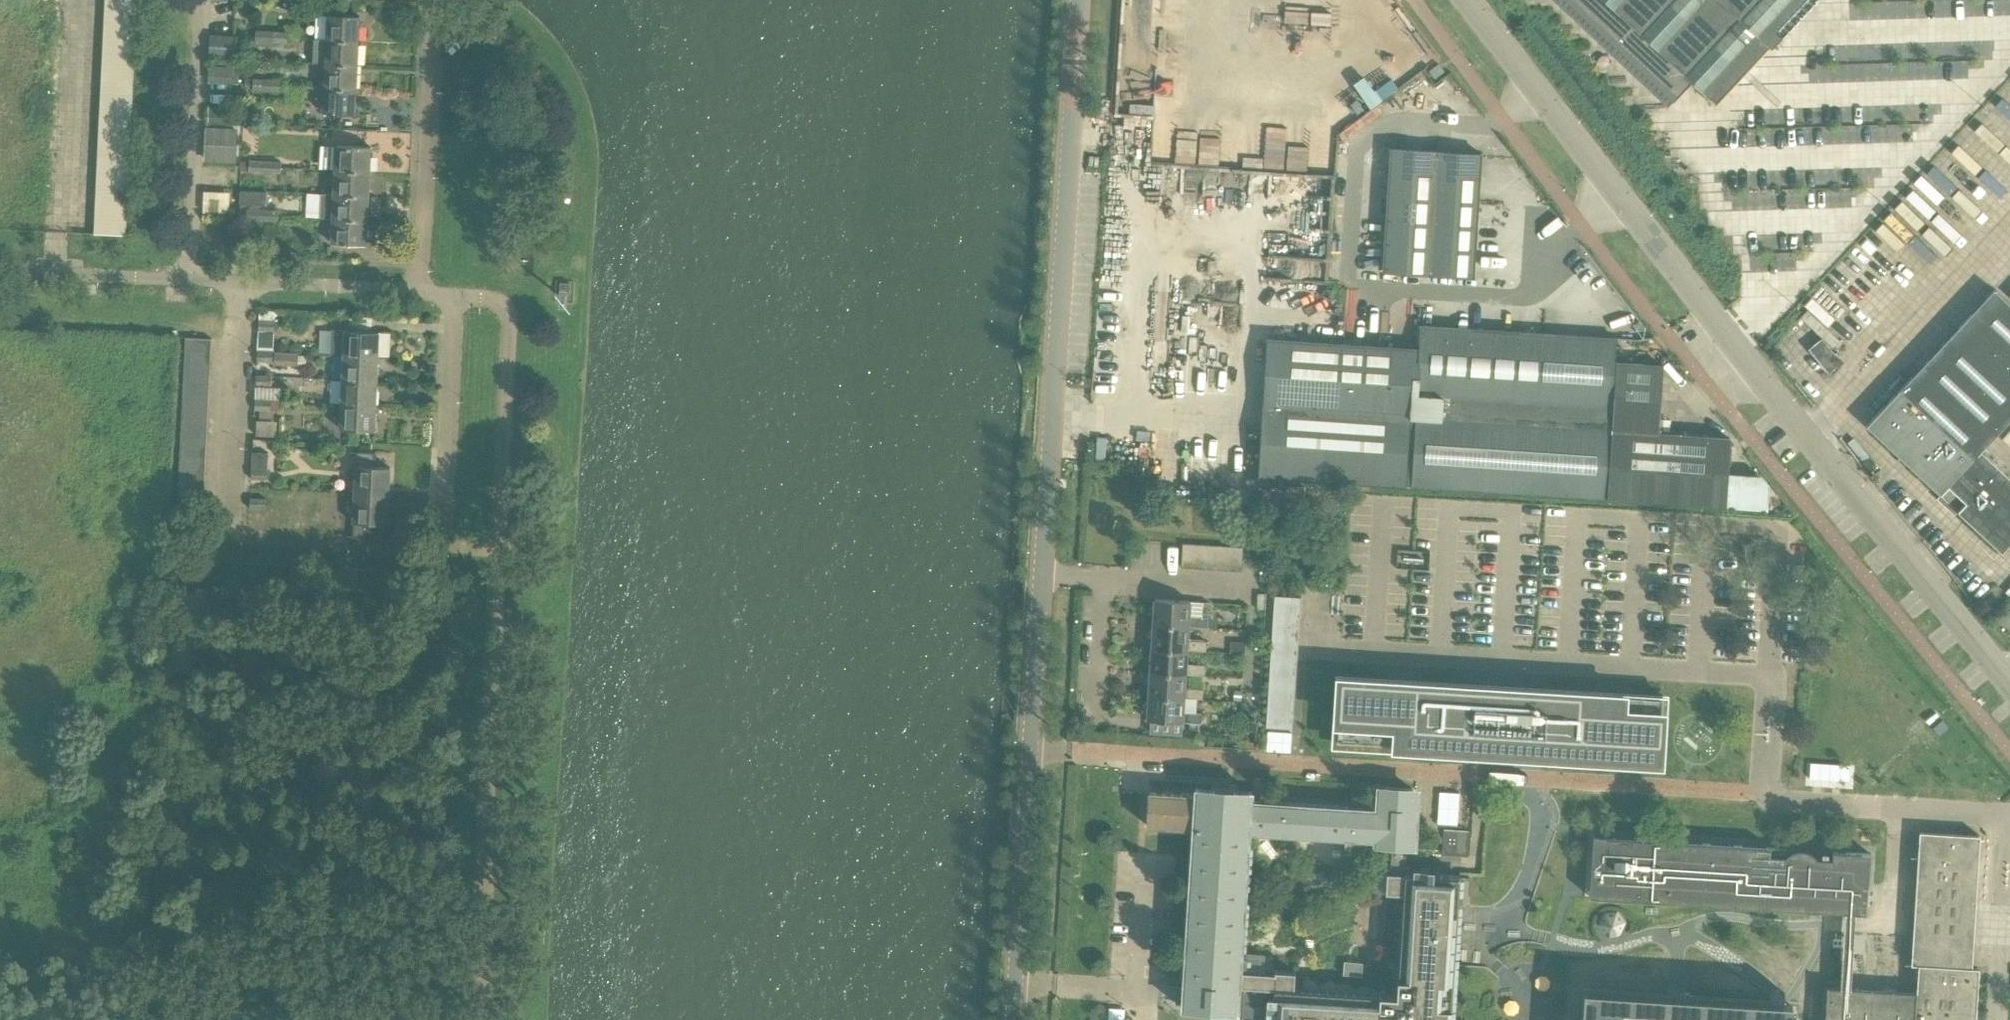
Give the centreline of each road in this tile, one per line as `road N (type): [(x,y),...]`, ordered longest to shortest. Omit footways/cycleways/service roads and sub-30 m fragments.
road 1 (unclassified): [(1014,1019),(1078,0)]
road 2 (unclassified): [(2009,682),(1470,0)]
road 3 (unclassified): [(418,292),(0,273)]

